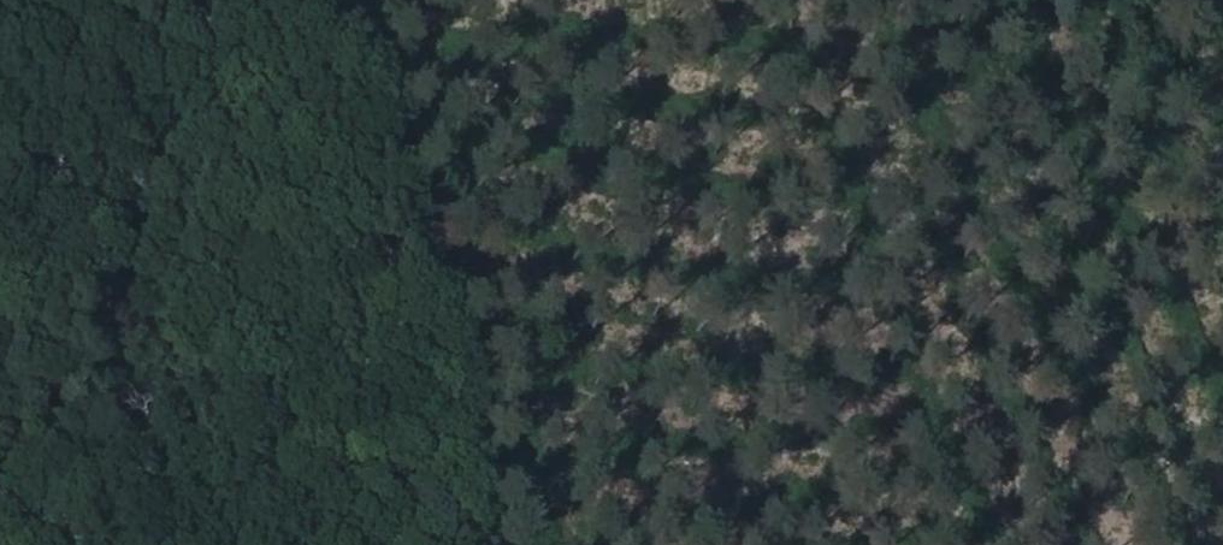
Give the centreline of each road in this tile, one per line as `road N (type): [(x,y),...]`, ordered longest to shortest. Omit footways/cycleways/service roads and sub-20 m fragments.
road 1 (track): [(400,0),(442,309),(508,481),(544,544)]

